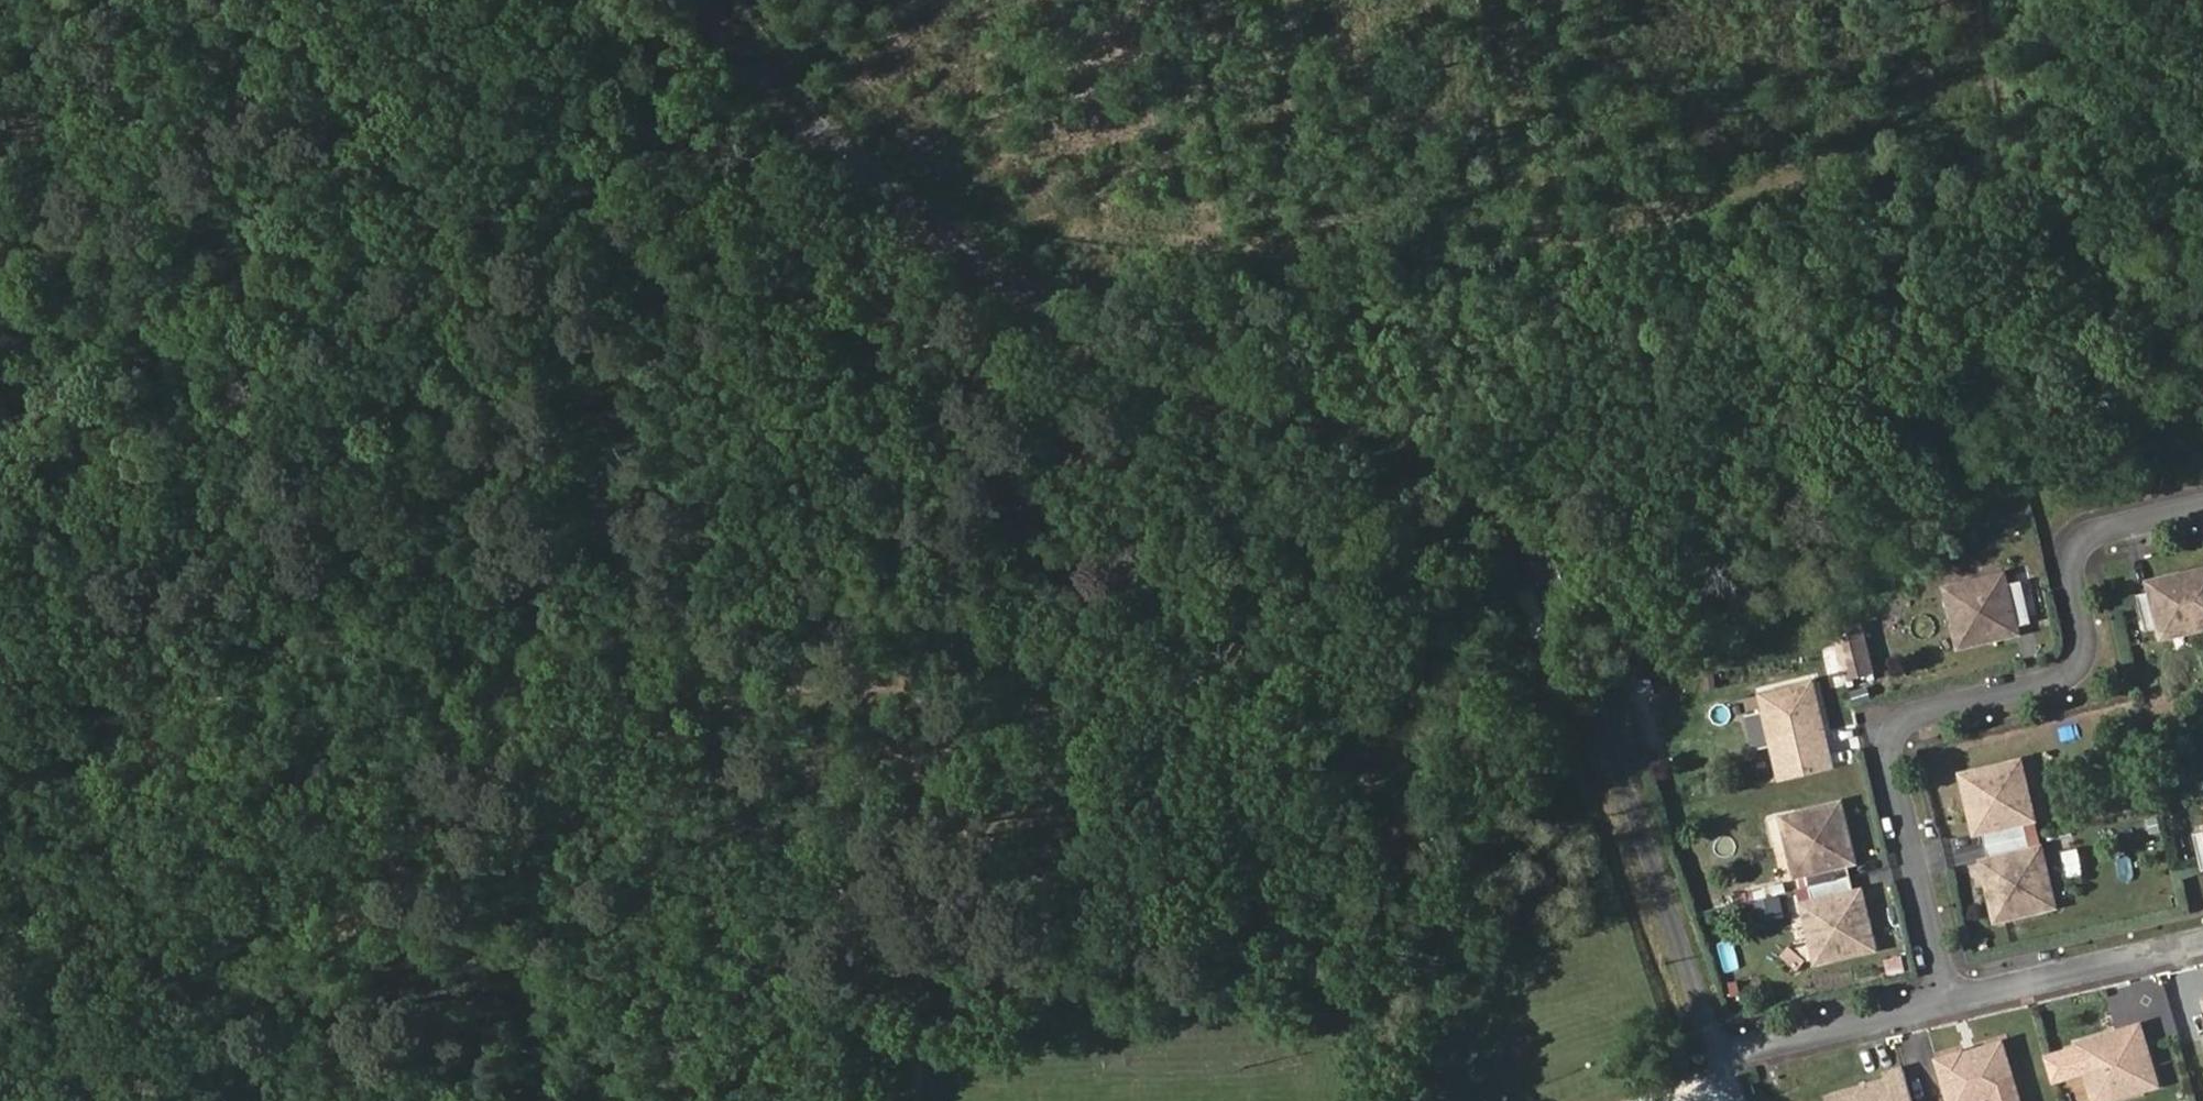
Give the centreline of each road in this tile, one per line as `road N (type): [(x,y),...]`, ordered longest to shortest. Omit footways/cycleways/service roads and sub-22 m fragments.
road 1 (residential): [(1716,1056),(1538,539),(1496,481),(1402,433),(1083,337),(931,222),(784,92),(699,0)]
road 2 (residential): [(2202,506),(2081,539),(2070,573),(2085,641),(2075,671),(1916,715),(1899,725),(1889,755)]
road 3 (residential): [(1944,1002),(2202,941)]
road 4 (residential): [(1889,755),(1944,1002)]
road 5 (residential): [(1716,1056),(1944,1002)]

